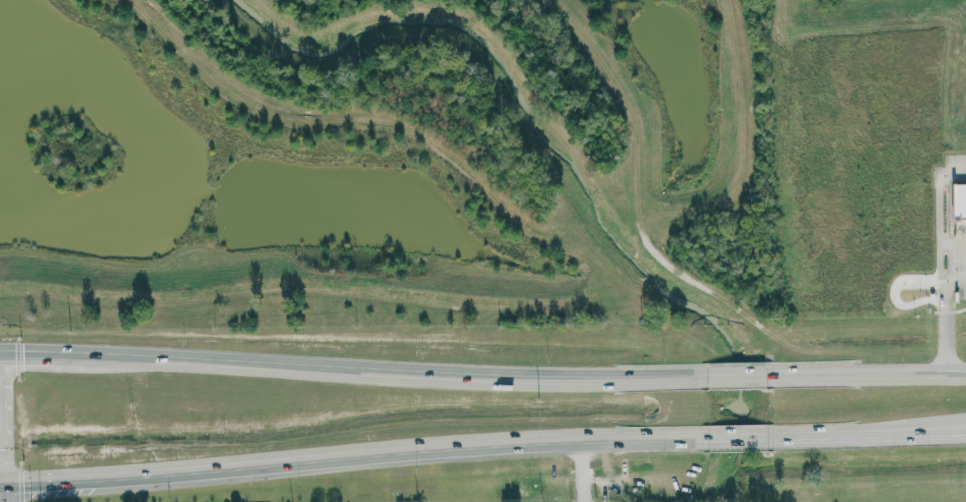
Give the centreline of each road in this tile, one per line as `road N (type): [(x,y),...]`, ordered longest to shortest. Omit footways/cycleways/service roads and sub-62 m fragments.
road 1 (primary): [(0,487),(511,442),(706,437)]
road 2 (primary): [(704,377),(494,377),(0,352)]
road 3 (primary): [(965,374),(769,375)]
road 4 (primary): [(778,436),(965,428)]
road 5 (residential): [(3,352),(6,501)]

